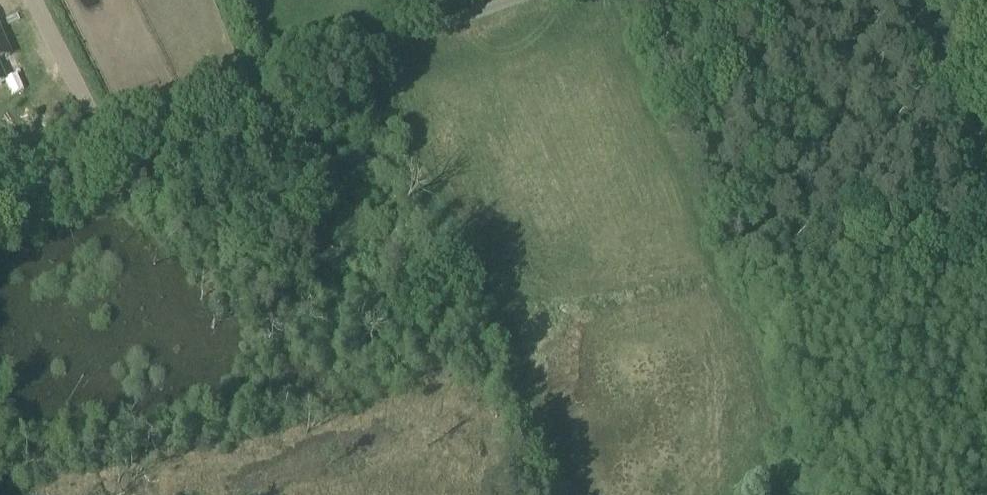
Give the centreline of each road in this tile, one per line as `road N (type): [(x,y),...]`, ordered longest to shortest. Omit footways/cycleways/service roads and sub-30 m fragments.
road 1 (unclassified): [(118,143),(513,0)]
road 2 (tertiary): [(986,199),(900,0)]
road 3 (track): [(0,184),(118,143)]

